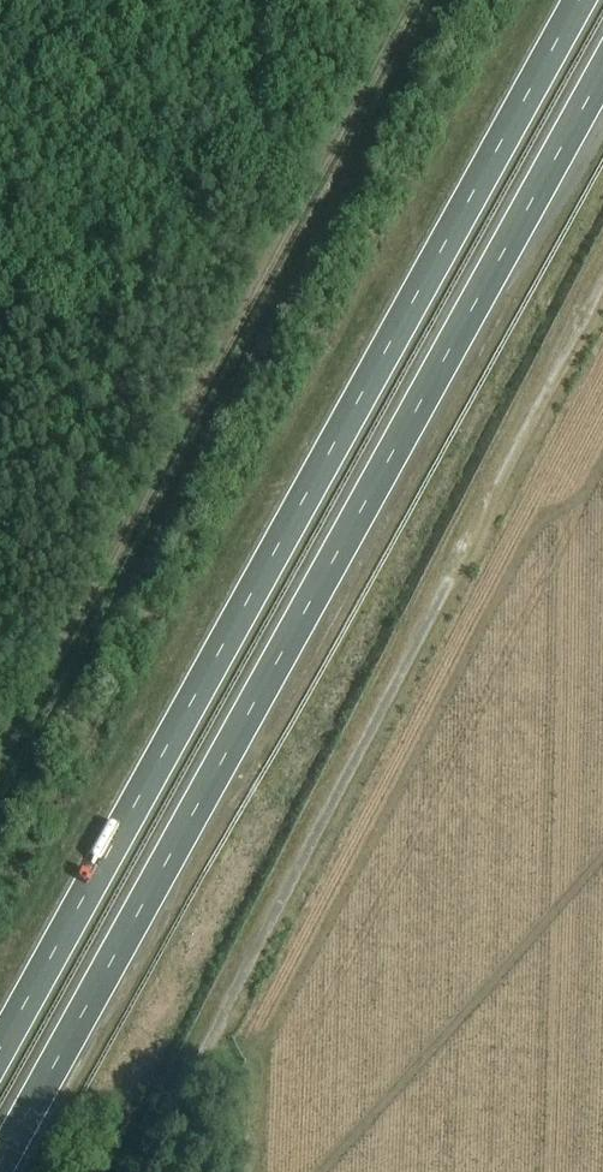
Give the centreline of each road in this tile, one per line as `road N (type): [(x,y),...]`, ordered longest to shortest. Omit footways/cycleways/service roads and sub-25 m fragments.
road 1 (trunk): [(0,1167),(602,77)]
road 2 (trunk): [(579,0),(0,1046)]
road 3 (track): [(137,1171),(602,285)]

